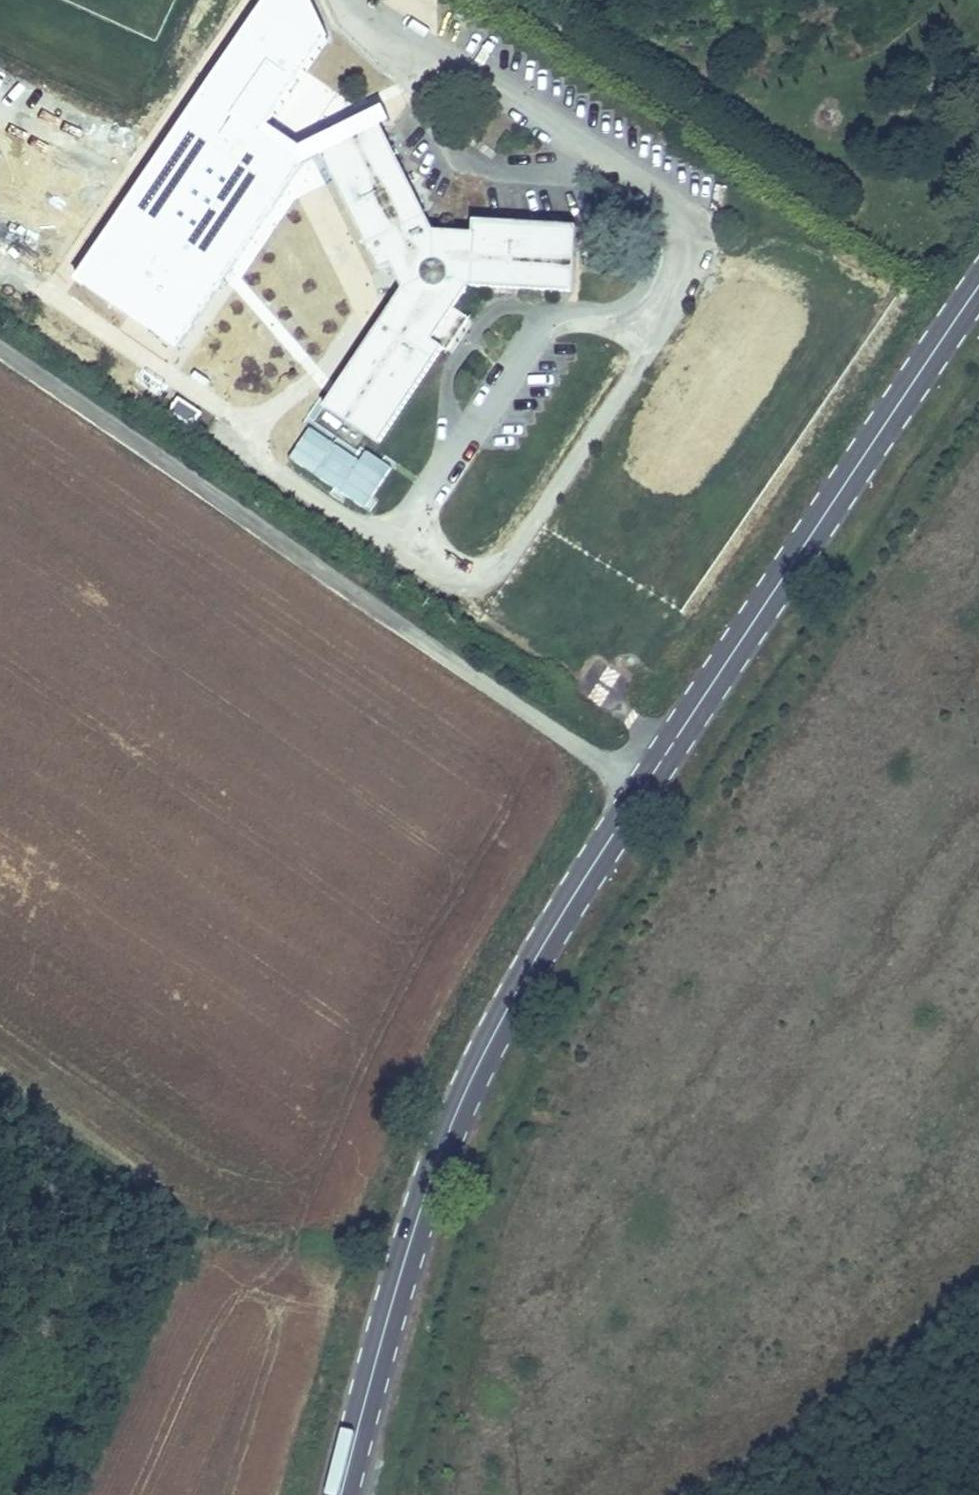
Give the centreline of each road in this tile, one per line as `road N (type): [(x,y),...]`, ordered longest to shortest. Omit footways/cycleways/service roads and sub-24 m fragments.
road 1 (primary): [(978,284),(636,792),(480,1065),(427,1198),(351,1494)]
road 2 (track): [(636,792),(0,359)]

